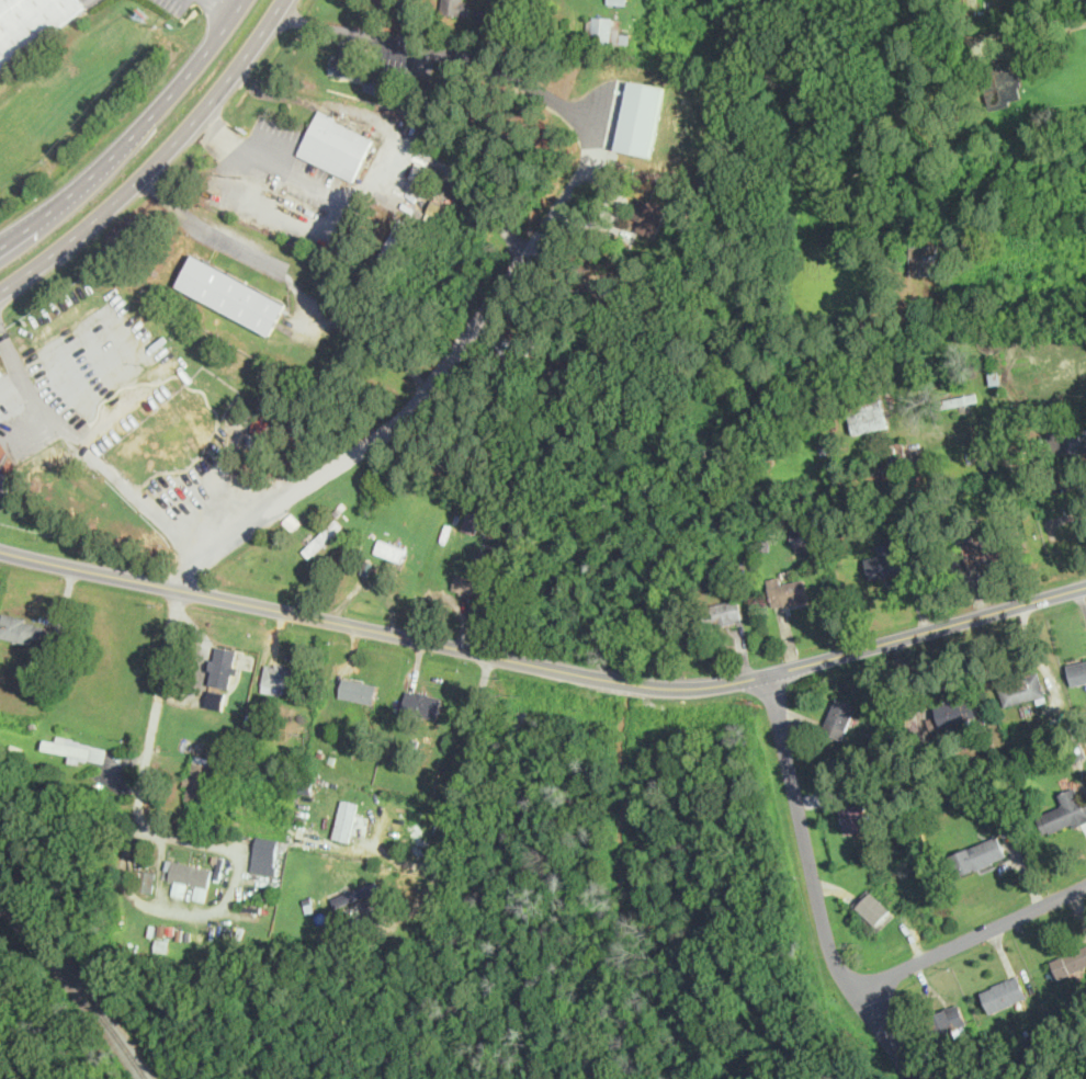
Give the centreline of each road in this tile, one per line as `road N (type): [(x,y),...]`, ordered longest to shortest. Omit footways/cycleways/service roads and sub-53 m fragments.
road 1 (tertiary): [(0,550),(610,678)]
road 2 (residential): [(179,588),(192,568),(417,410),(588,166)]
road 3 (residential): [(251,927),(114,898),(179,588)]
road 4 (tertiary): [(642,684),(709,685),(768,674),(1085,586)]
road 5 (residential): [(913,1078),(832,956),(768,674)]
road 6 (primary): [(0,290),(151,166),(225,83),(284,0)]
road 7 (primary): [(244,0),(118,151),(0,248)]
road 8 (residential): [(851,991),(1085,884)]

